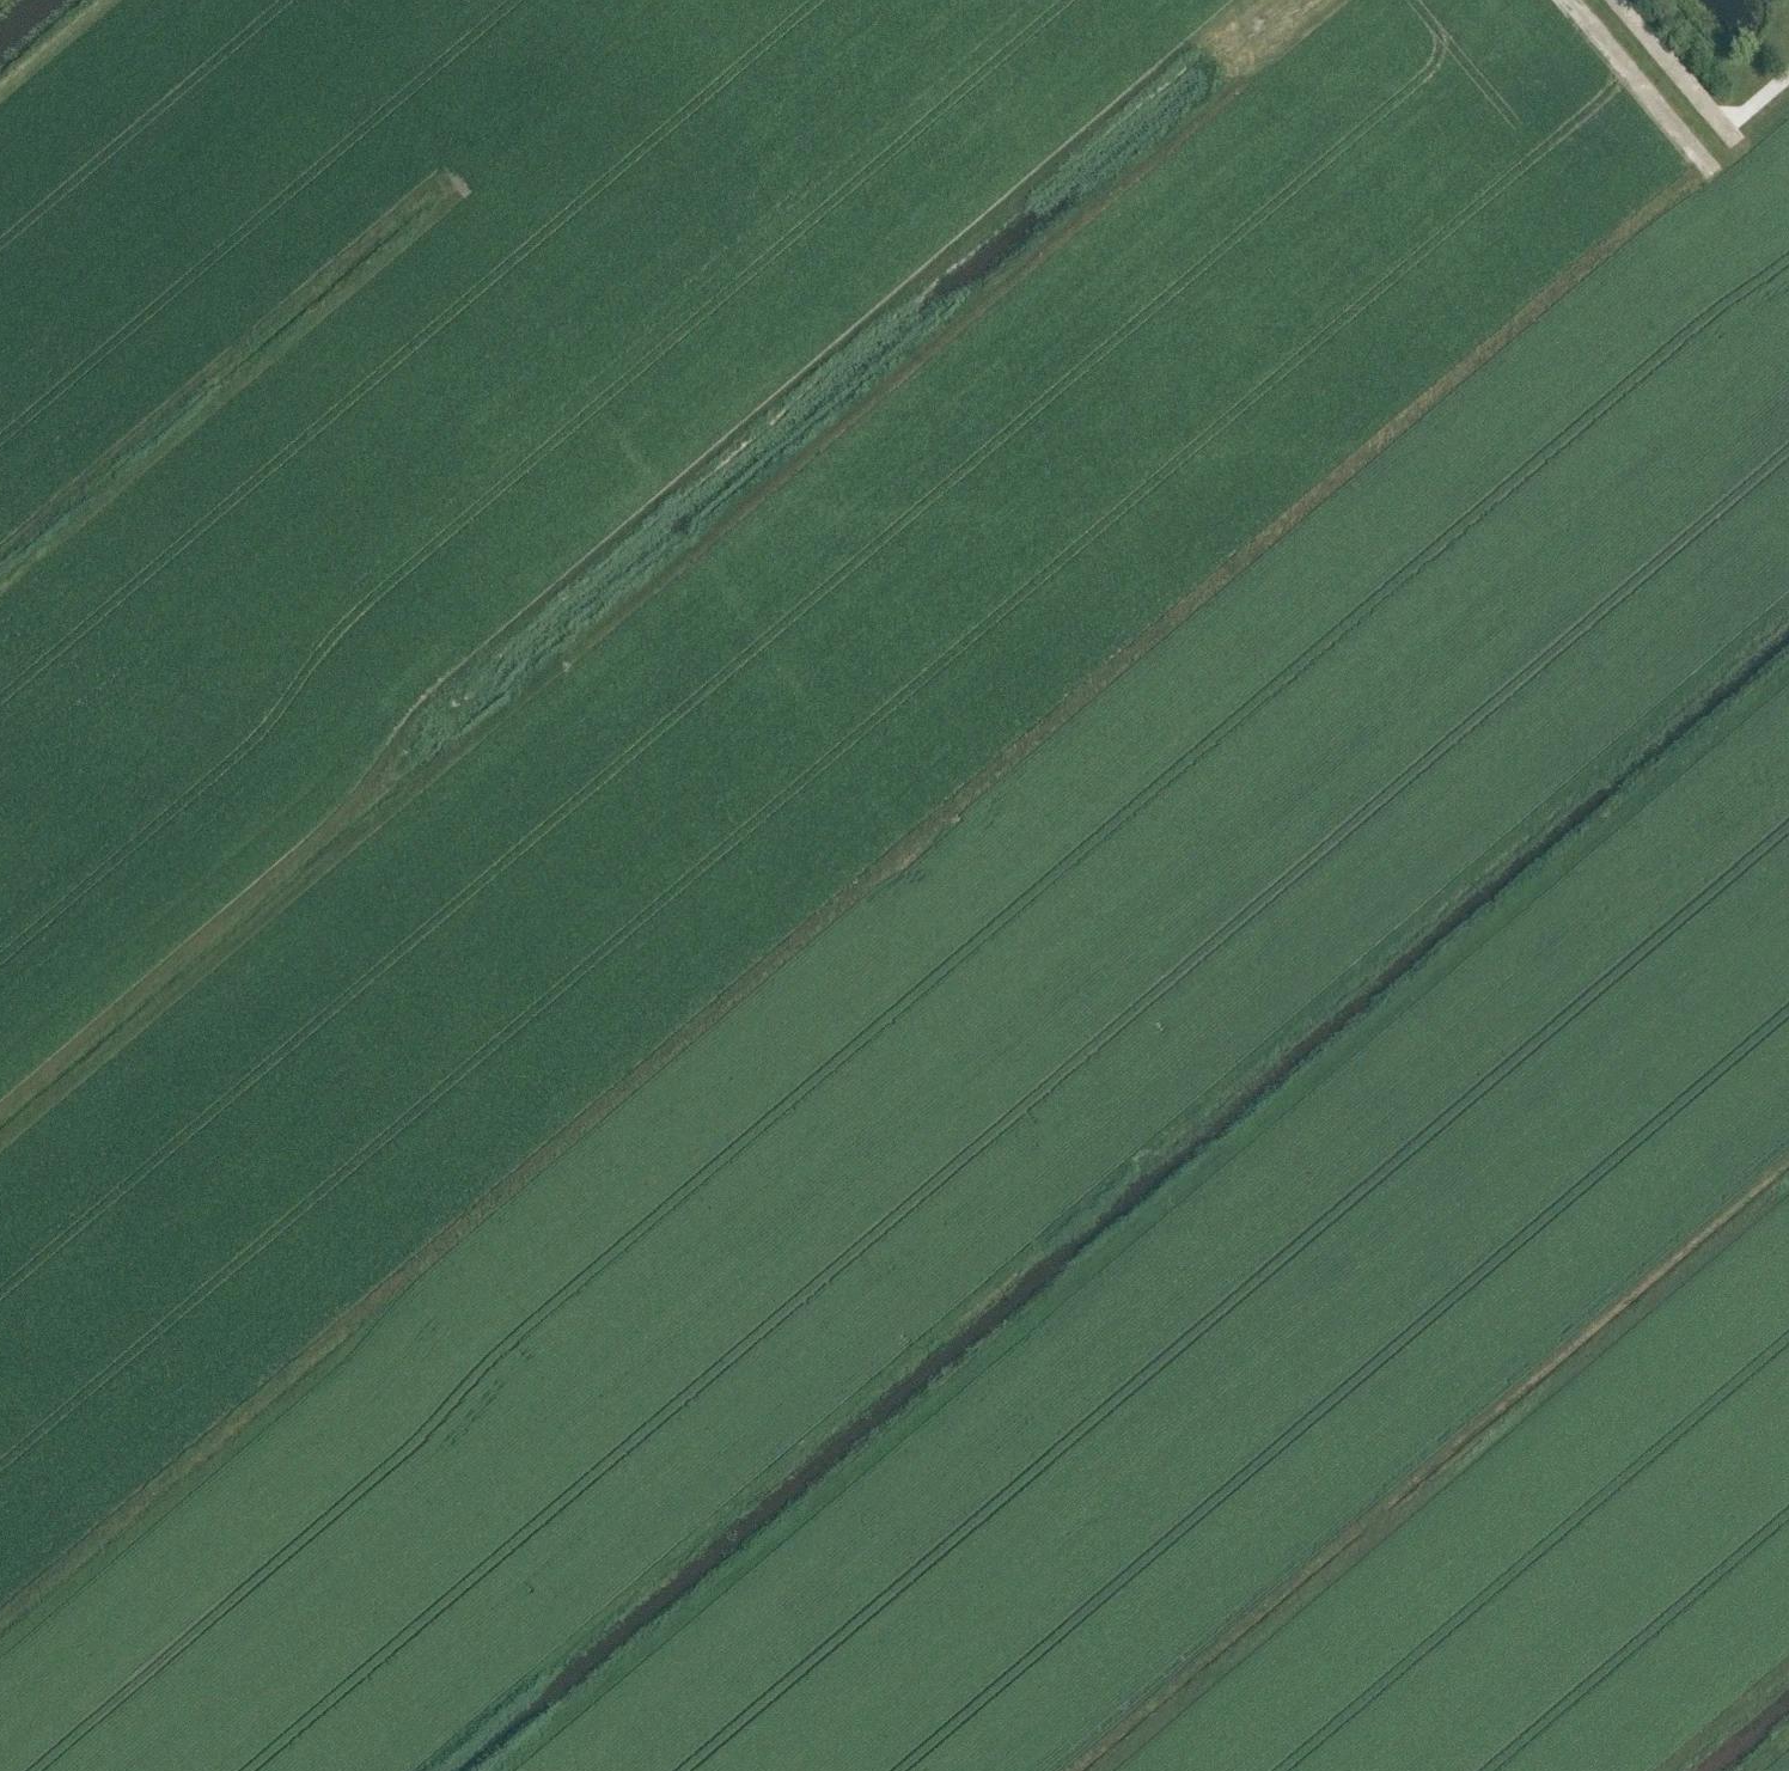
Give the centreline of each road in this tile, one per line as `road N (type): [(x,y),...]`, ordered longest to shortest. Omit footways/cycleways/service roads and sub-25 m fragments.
road 1 (track): [(1572,0),(1706,163)]
road 2 (track): [(106,0),(0,90)]

